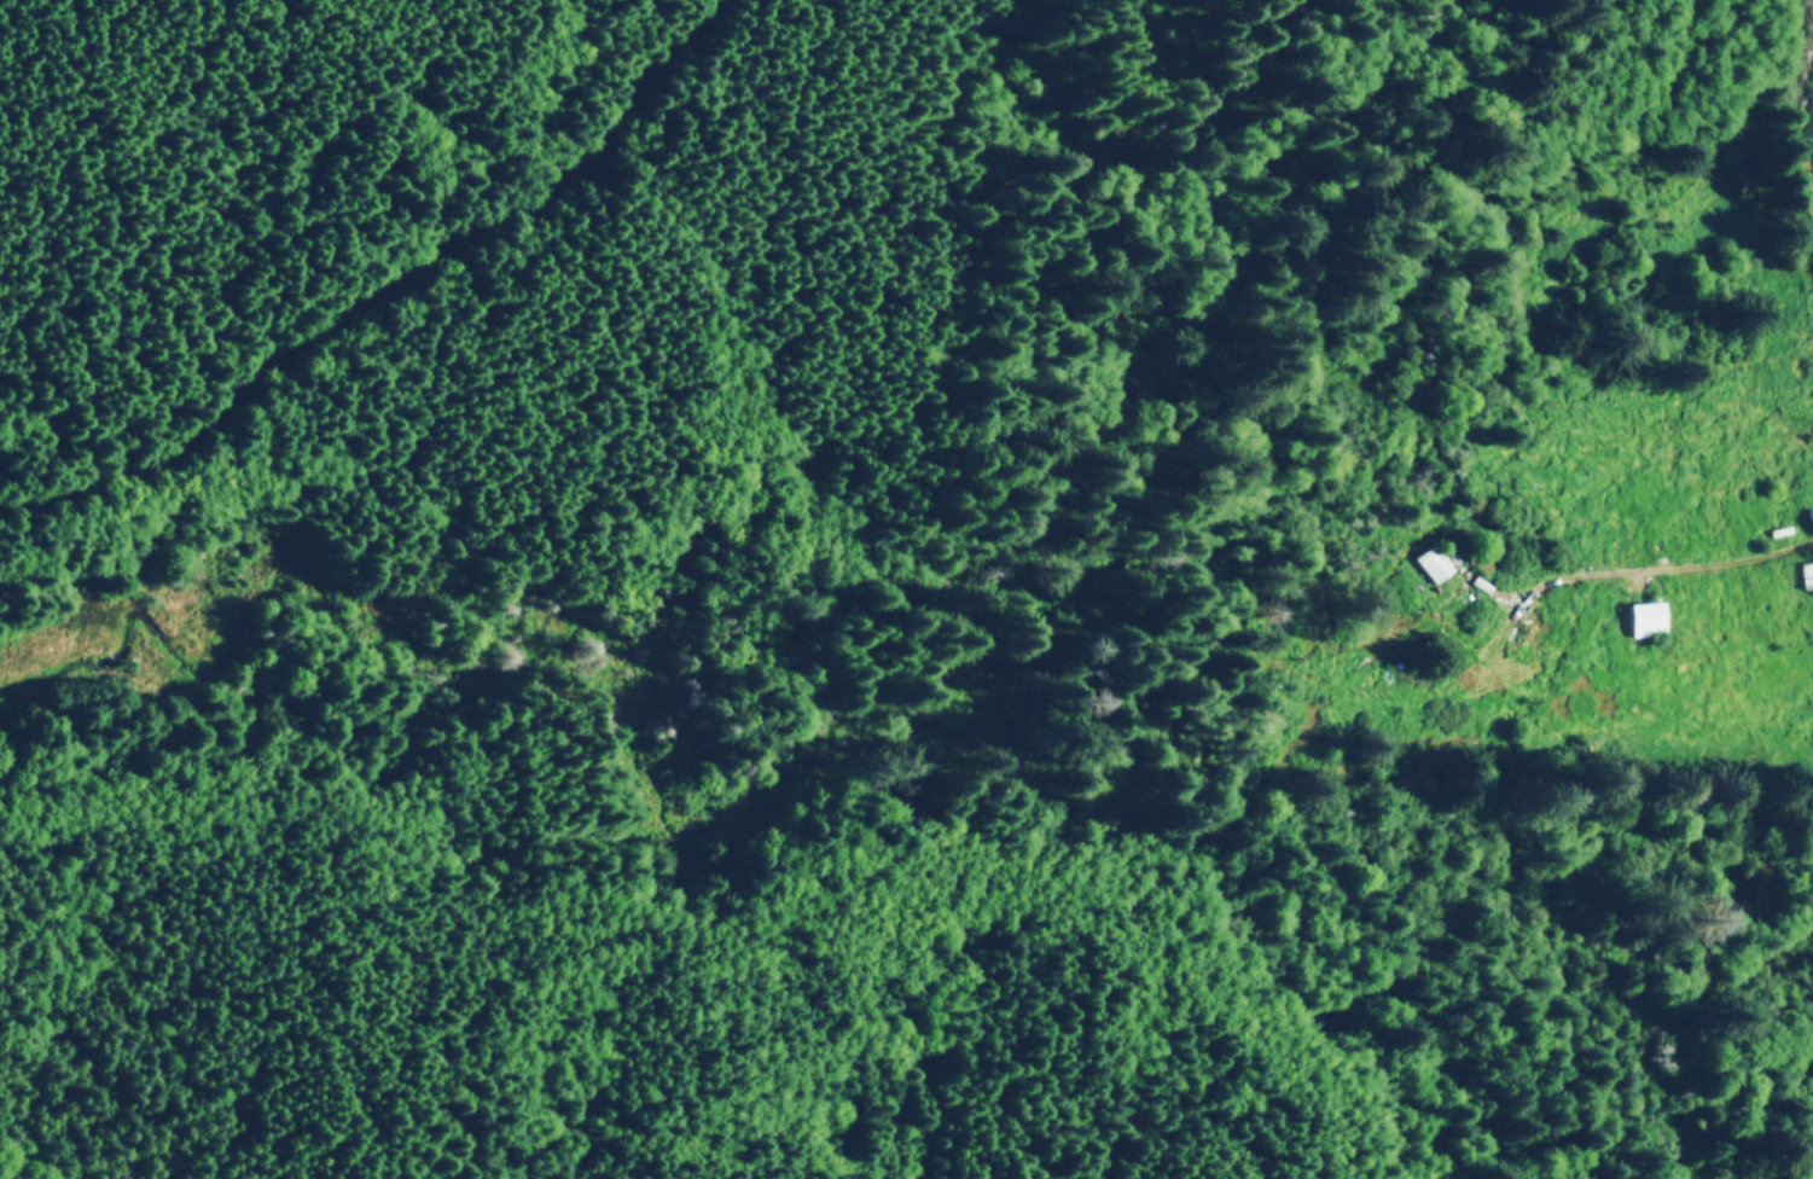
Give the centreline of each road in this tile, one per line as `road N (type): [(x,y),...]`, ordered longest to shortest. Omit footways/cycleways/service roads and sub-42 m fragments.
road 1 (track): [(0,453),(252,416),(559,203),(771,0)]

